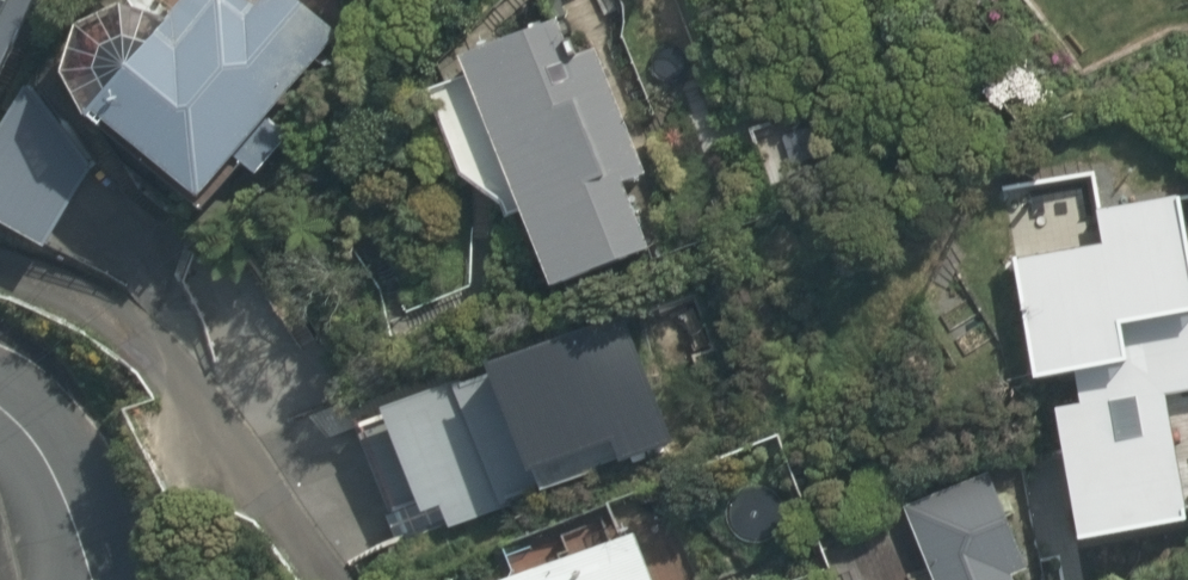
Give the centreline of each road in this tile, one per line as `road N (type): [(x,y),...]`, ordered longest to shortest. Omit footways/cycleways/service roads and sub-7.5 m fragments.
road 1 (residential): [(0,415),(37,446),(67,507),(84,579)]

